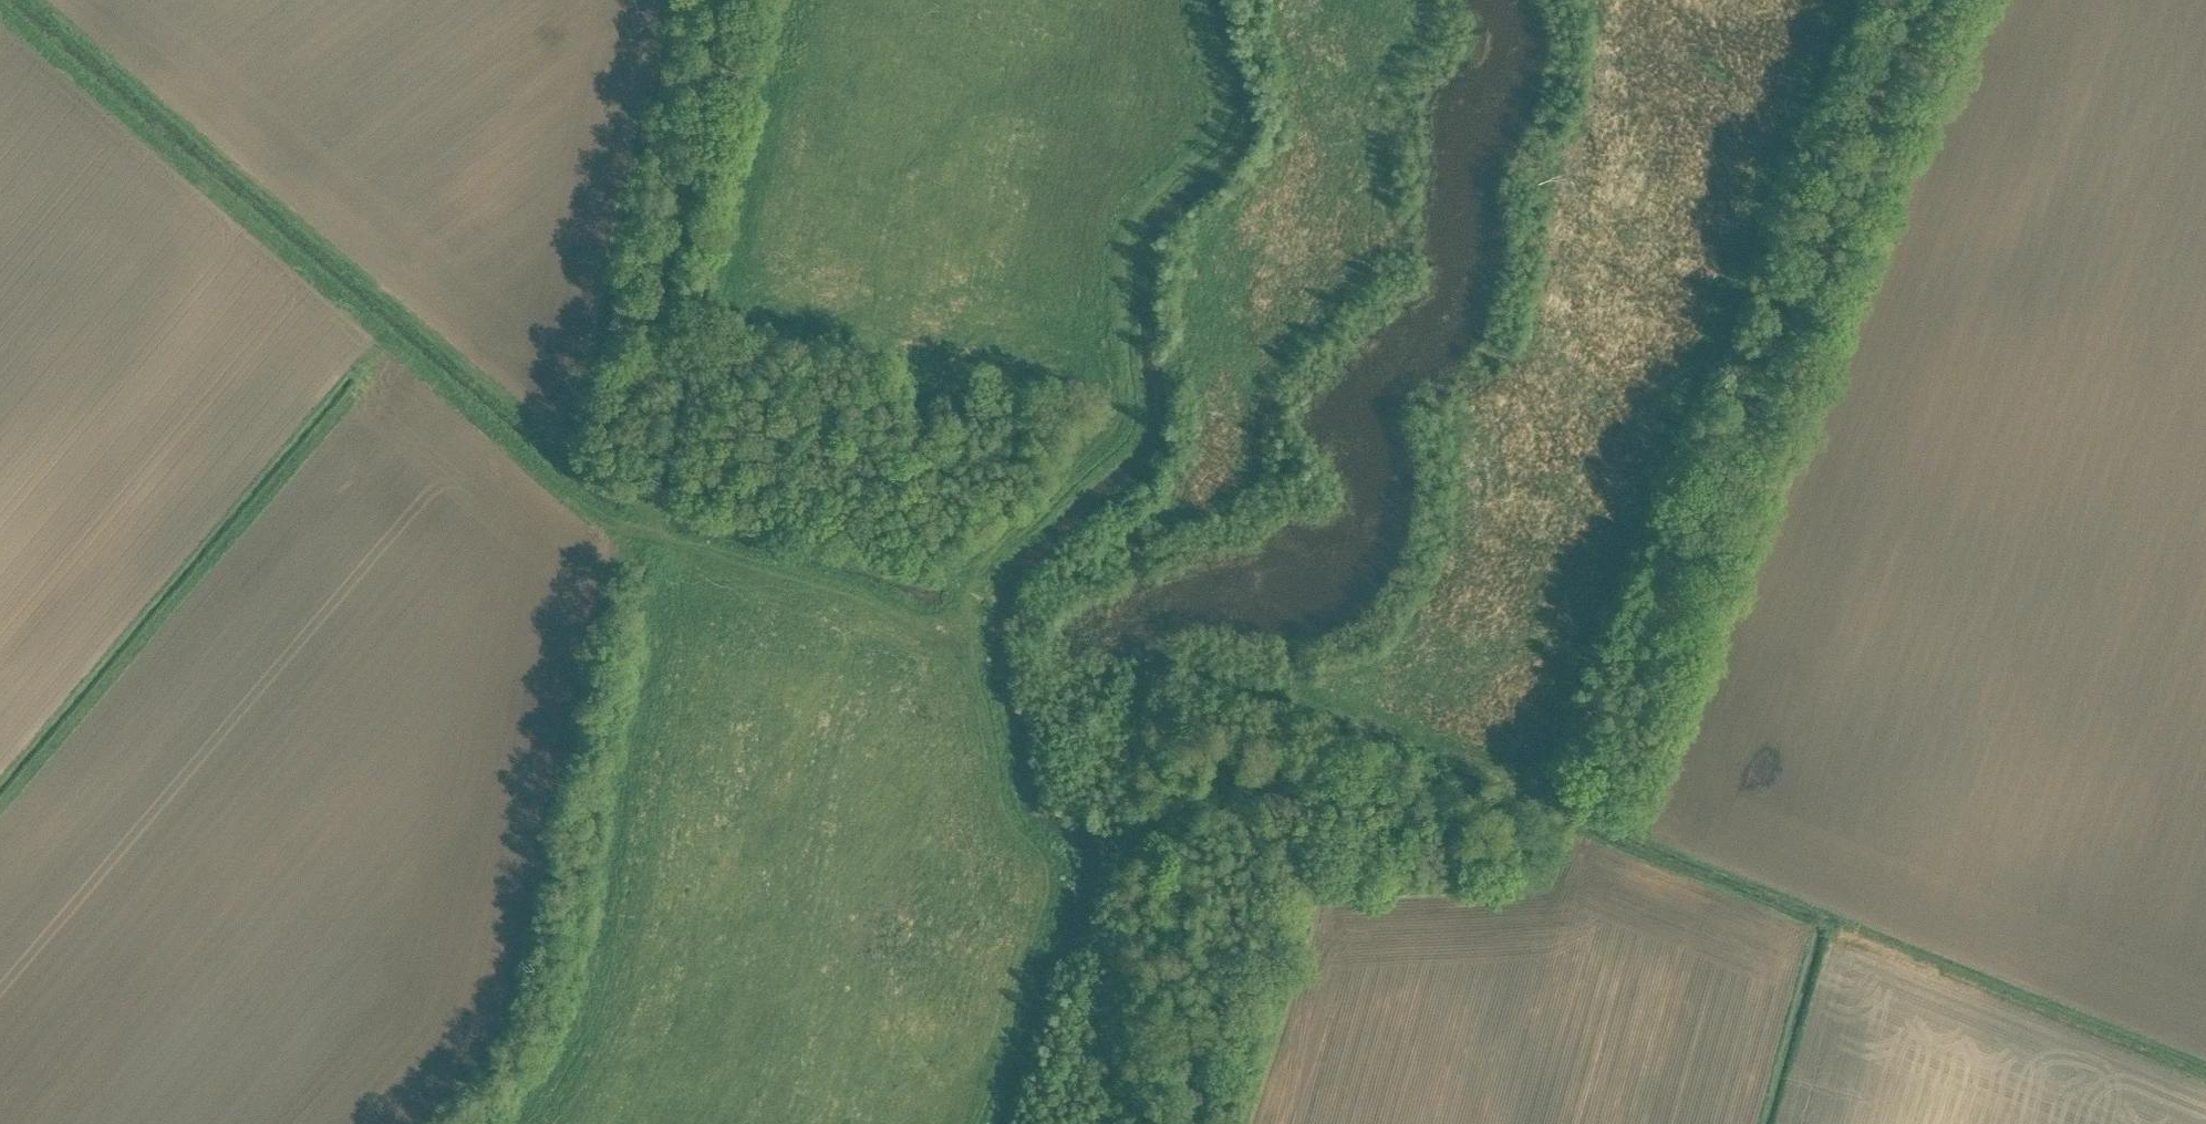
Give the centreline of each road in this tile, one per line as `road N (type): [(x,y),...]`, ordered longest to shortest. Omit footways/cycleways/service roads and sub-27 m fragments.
road 1 (track): [(726,0),(651,337),(695,400),(678,483),(659,501)]

